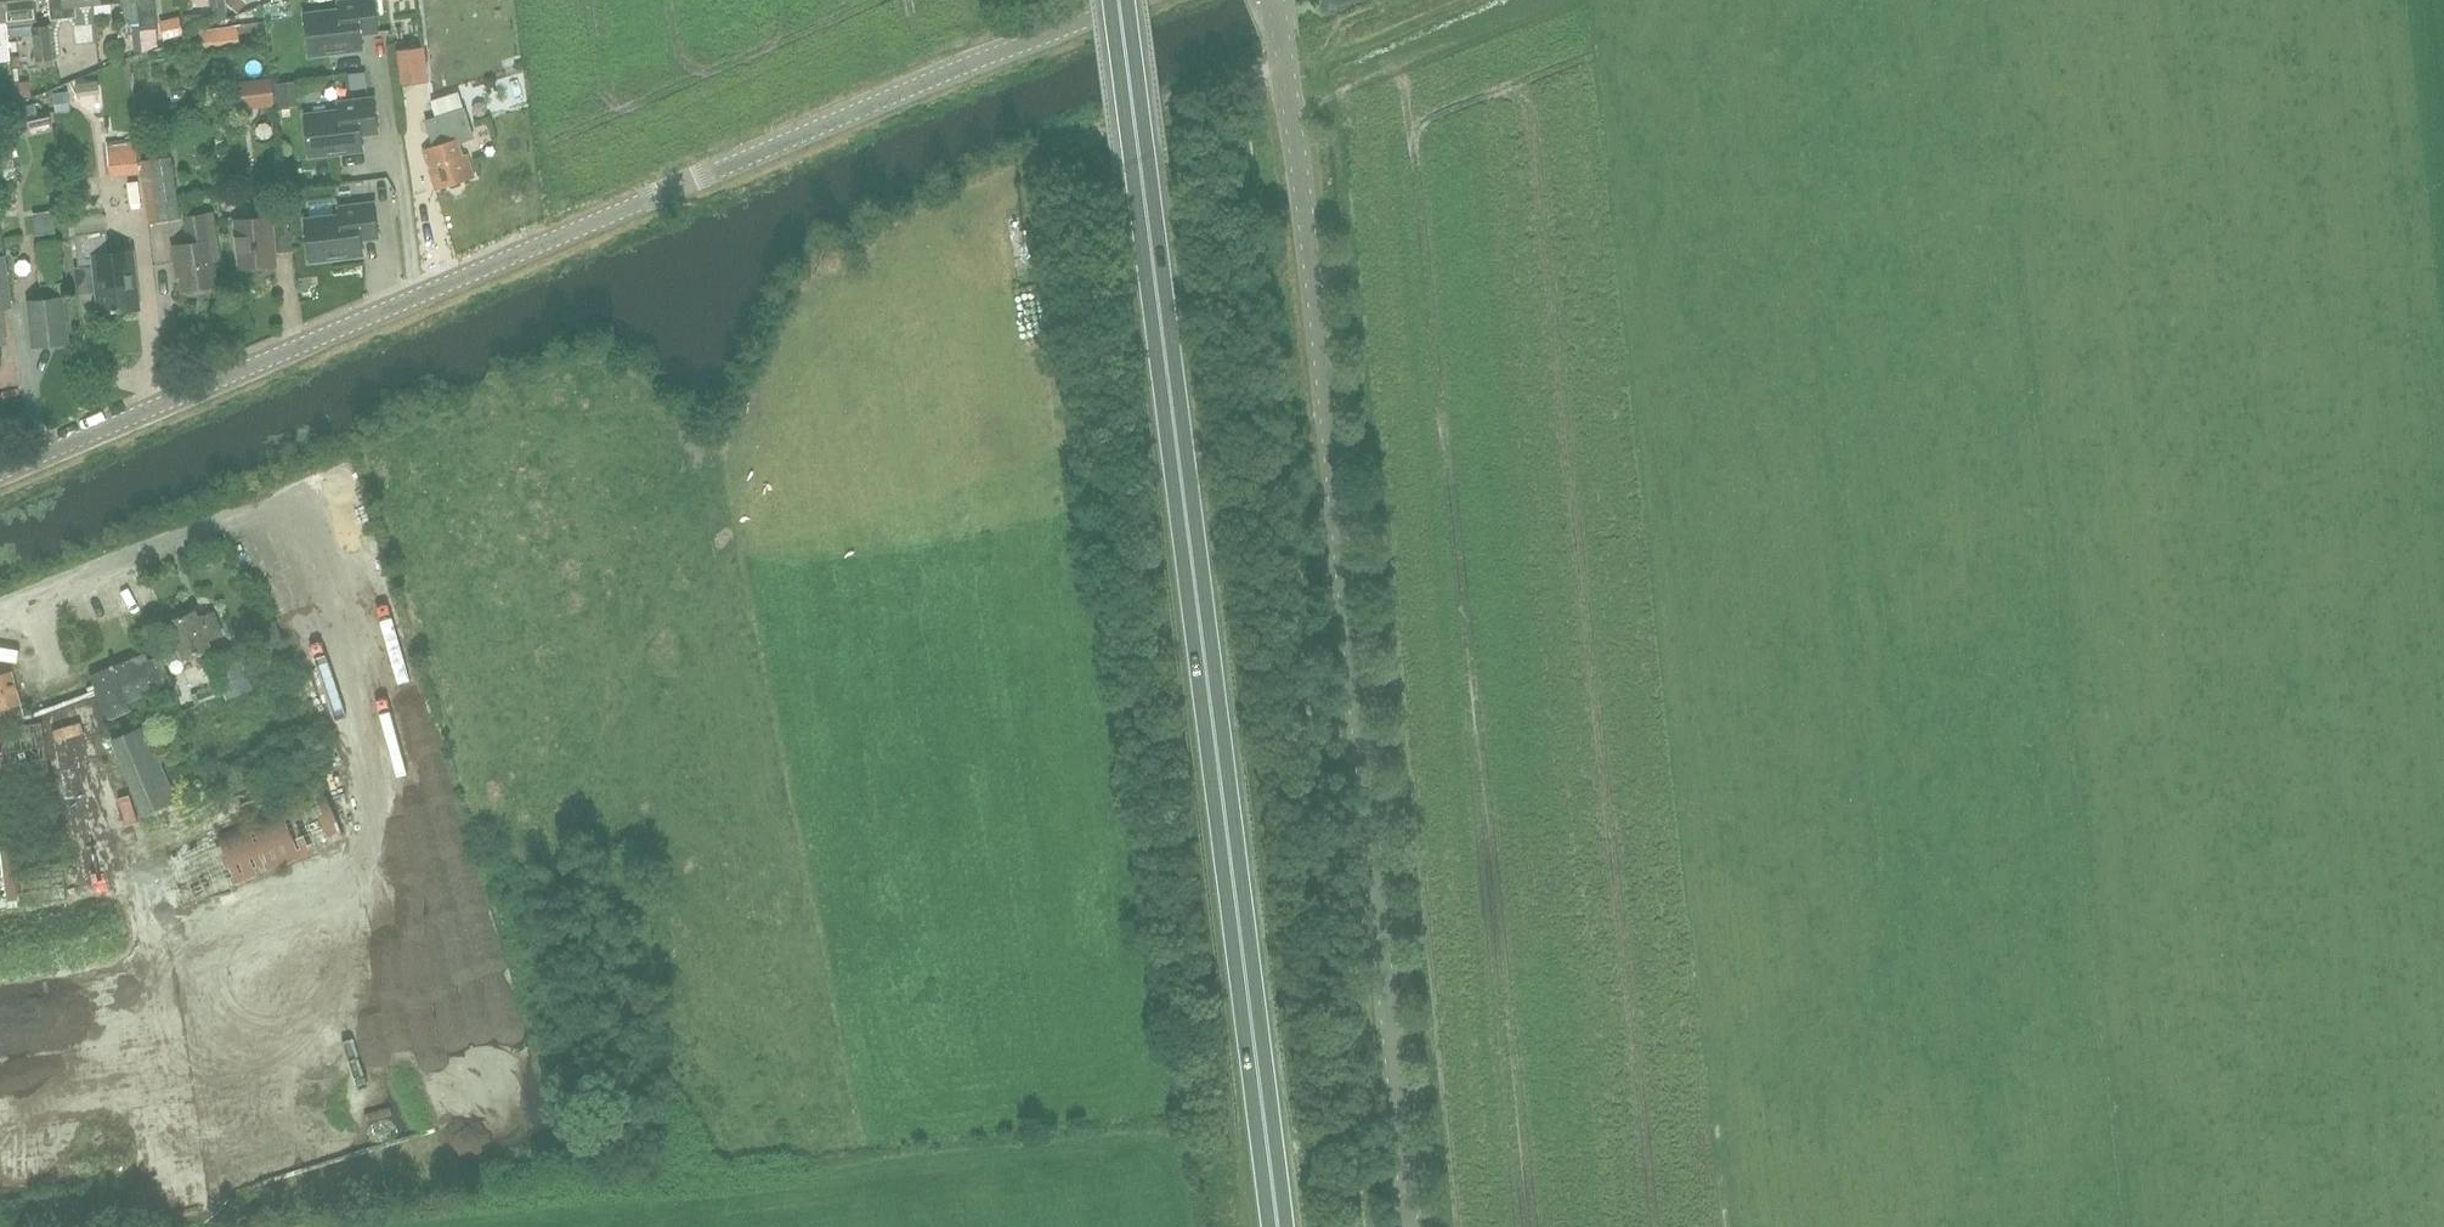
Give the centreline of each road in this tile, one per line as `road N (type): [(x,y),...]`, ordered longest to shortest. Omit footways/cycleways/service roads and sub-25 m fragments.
road 1 (trunk): [(1274,1226),(1120,0)]
road 2 (unclassified): [(1413,1226),(1278,0)]
road 3 (unclassified): [(0,473),(1139,0)]
road 4 (unclassified): [(0,608),(219,523)]

